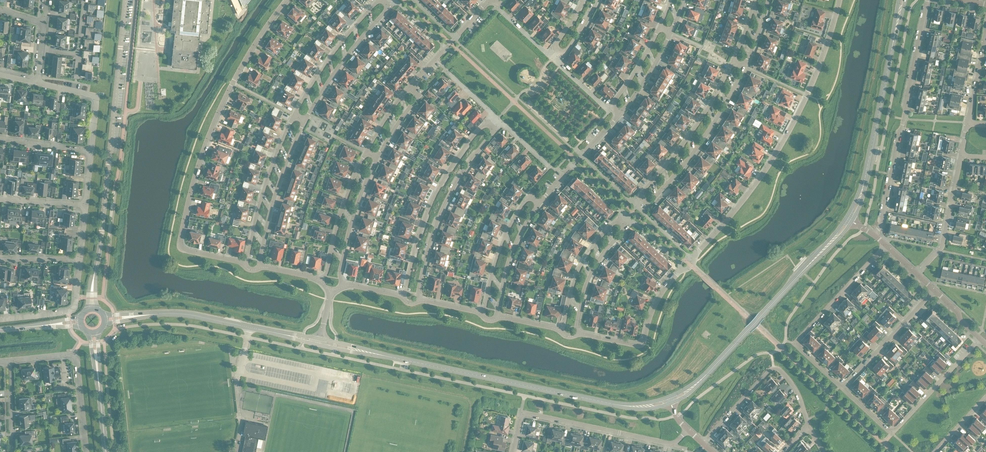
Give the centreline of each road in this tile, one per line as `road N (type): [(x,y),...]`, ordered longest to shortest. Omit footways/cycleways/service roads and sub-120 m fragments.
road 1 (residential): [(575,334),(643,343),(659,297),(740,205),(787,132),(840,0)]
road 2 (residential): [(287,0),(212,125),(179,245),(246,264)]
road 3 (secondary): [(359,351),(643,406)]
road 4 (tertiary): [(93,285),(126,0)]
road 5 (residential): [(876,234),(927,0)]
road 6 (residential): [(515,451),(523,414),(668,444),(686,429)]
road 7 (residential): [(492,113),(433,192),(404,297)]
road 8 (residential): [(886,245),(794,344),(842,388)]
road 9 (secondary): [(693,387),(831,242)]
road 10 (residential): [(417,300),(435,224),(501,122)]
road 11 (residential): [(842,388),(891,435),(978,338)]
road 12 (secondary): [(861,194),(899,14)]
road 13 (residential): [(642,201),(648,206),(684,165),(745,66)]
road 14 (residential): [(807,426),(791,379),(775,367),(703,445)]
road 15 (residential): [(733,59),(642,201)]
road 16 (residential): [(87,451),(76,355),(11,361)]
road 17 (residential): [(295,113),(273,161),(246,264)]
road 18 (secondary): [(133,317),(181,315),(287,335)]
road 19 (residential): [(260,267),(274,203),(306,122)]
road 20 (residential): [(306,122),(388,9),(385,2)]
road 21 (residential): [(385,2),(343,41),(295,113)]
road 22 (residential): [(539,202),(528,196),(516,213),(483,314)]
road 23 (residential): [(366,152),(323,280)]
road 24 (residential): [(842,388),(933,290)]
road 25 (residential): [(344,284),(352,222),(377,157)]
road 26 (residential): [(624,220),(579,268),(561,331)]
road 27 (residential): [(575,334),(590,276),(628,225),(624,220)]
road 28 (residential): [(917,275),(943,244),(961,157)]
road 29 (residential): [(79,258),(70,312),(0,319)]
road 30 (residential): [(496,316),(516,239),(539,202)]
road 31 (residential): [(539,202),(621,113)]
road 32 (residential): [(583,3),(555,46),(563,54),(595,6)]

